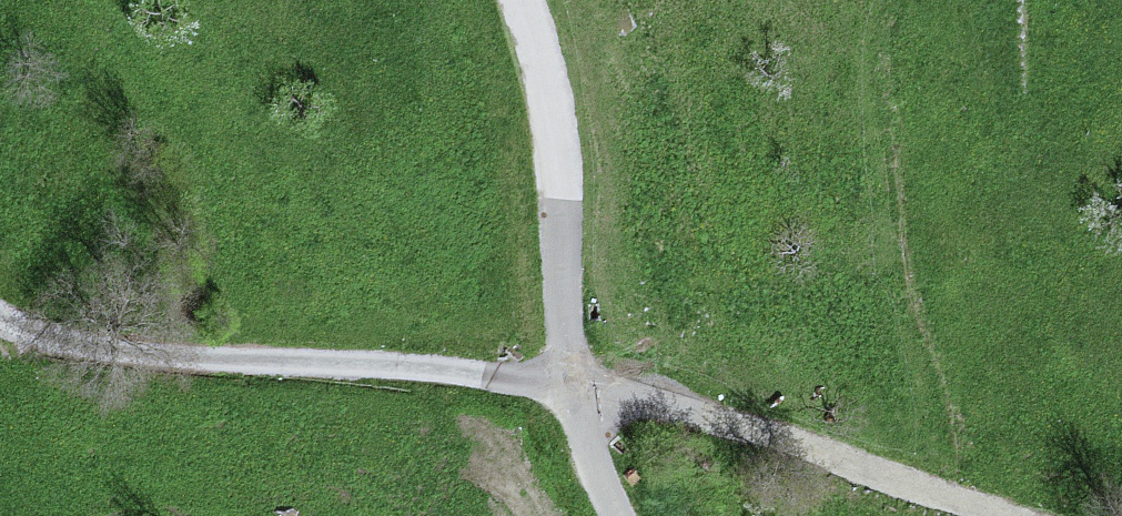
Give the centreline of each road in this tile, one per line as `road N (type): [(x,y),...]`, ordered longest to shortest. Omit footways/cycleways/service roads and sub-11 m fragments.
road 1 (track): [(570,383),(141,357),(36,334),(0,316)]
road 2 (track): [(1015,515),(758,430),(570,383)]
road 3 (track): [(570,383),(556,139),(522,0)]
road 4 (track): [(619,515),(586,448),(570,383)]

